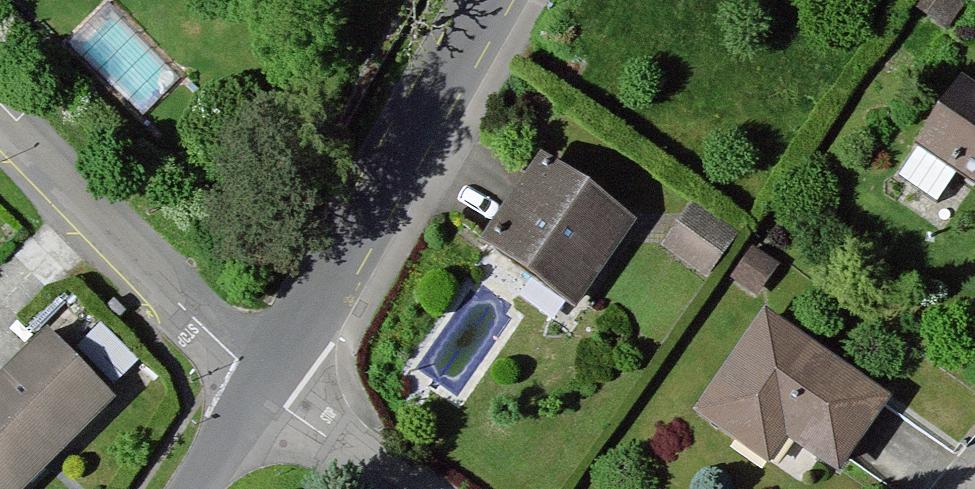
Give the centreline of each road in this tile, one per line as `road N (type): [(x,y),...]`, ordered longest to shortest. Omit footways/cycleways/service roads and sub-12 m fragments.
road 1 (tertiary): [(509,0),(276,386)]
road 2 (residential): [(276,386),(0,105)]
road 3 (residential): [(276,386),(417,488)]
road 4 (tertiary): [(203,488),(276,386)]

